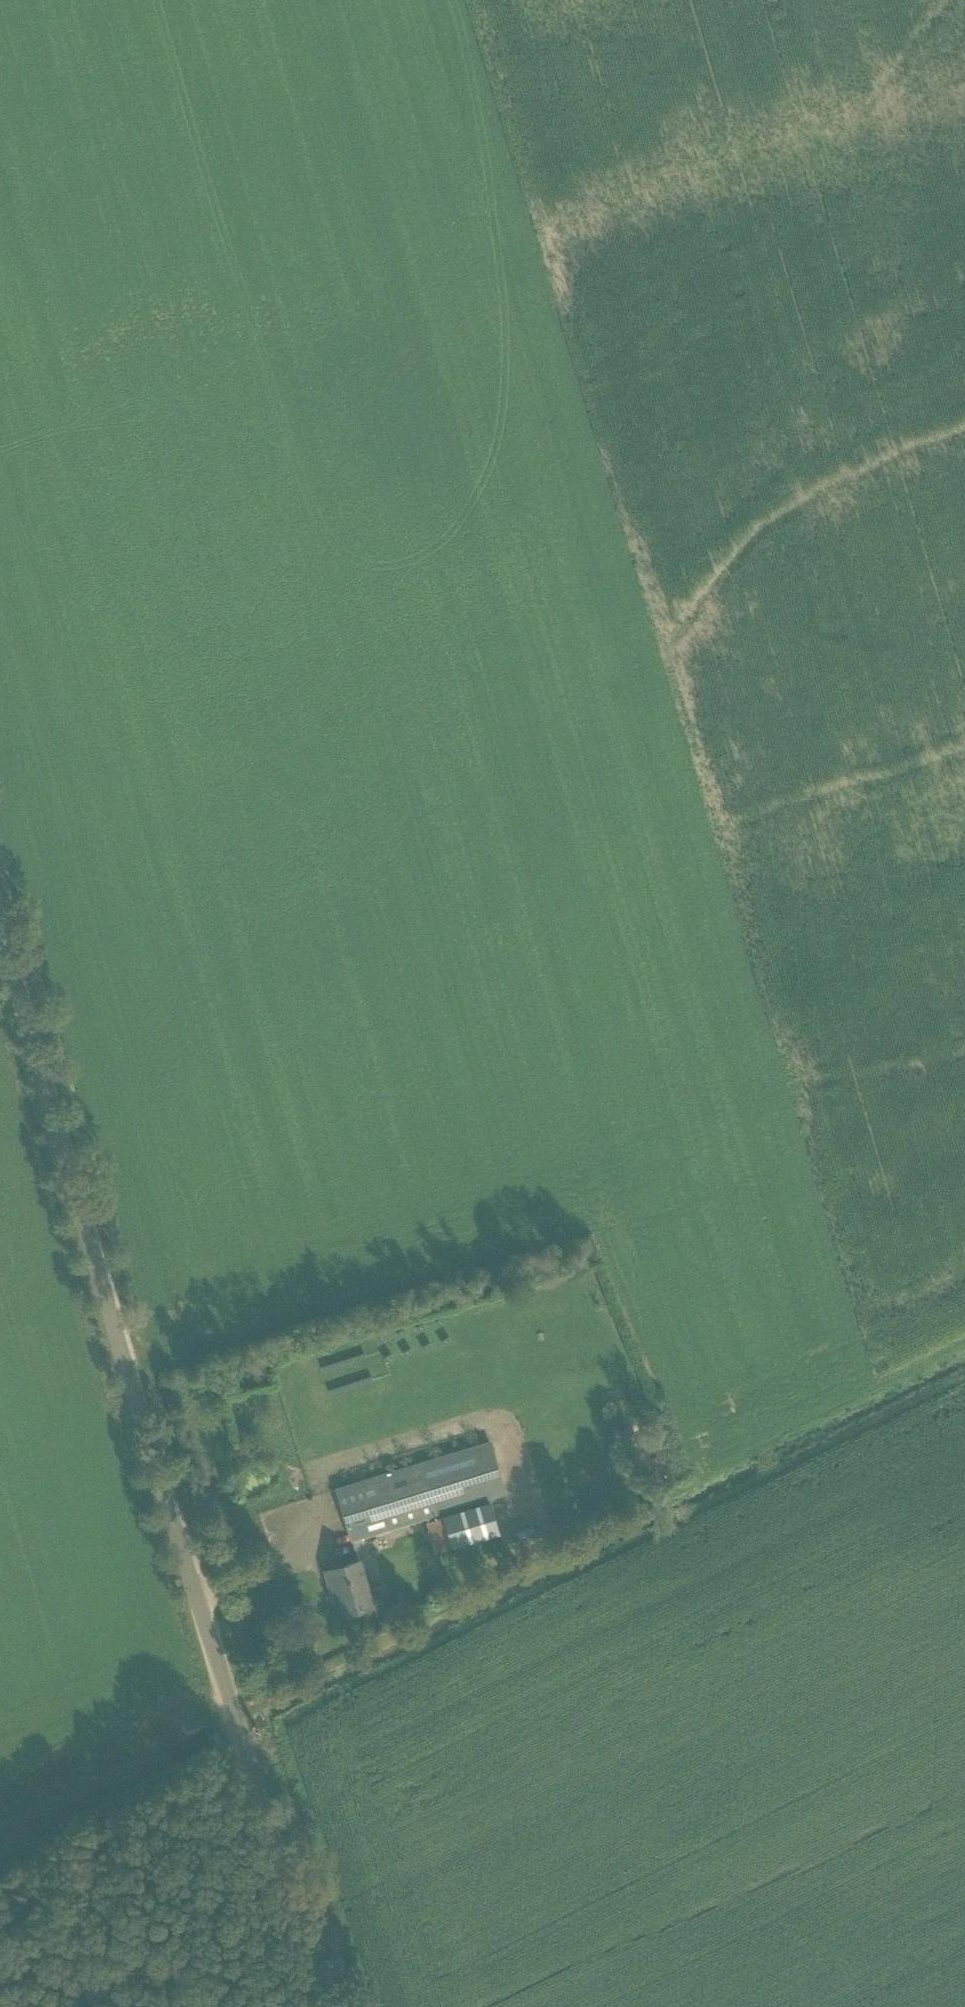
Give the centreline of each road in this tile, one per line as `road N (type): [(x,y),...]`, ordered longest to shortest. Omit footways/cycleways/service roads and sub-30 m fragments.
road 1 (tertiary): [(333,2006),(244,1740),(0,918)]
road 2 (track): [(244,1740),(0,1866)]

